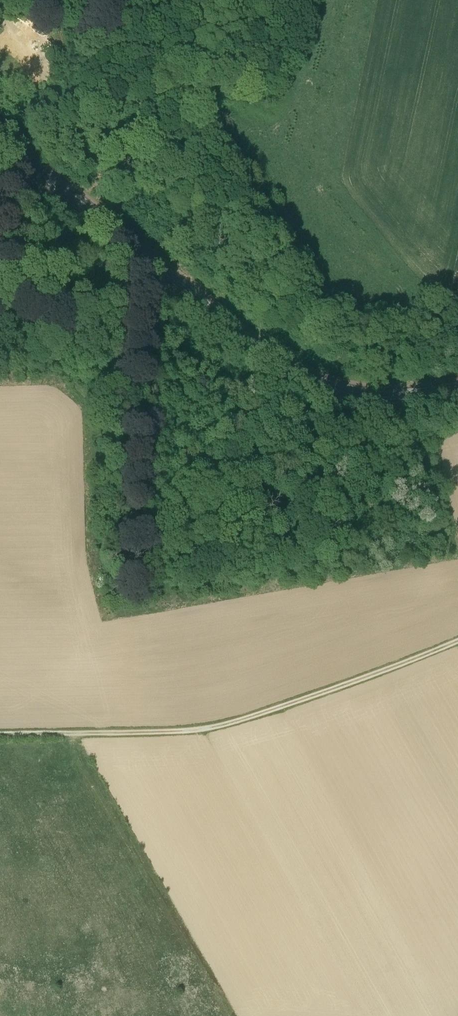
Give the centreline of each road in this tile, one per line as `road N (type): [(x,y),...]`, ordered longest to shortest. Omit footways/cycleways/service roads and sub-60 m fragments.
road 1 (secondary): [(457,388),(376,397),(298,376),(0,136)]
road 2 (track): [(457,640),(212,727),(0,735)]

